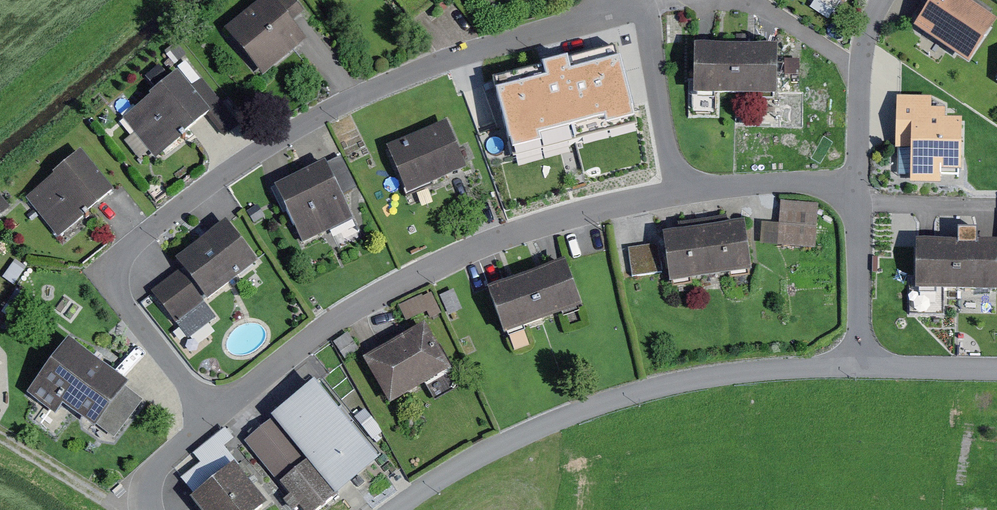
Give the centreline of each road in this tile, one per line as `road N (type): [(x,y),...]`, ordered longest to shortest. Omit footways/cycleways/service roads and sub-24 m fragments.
road 1 (residential): [(215,410),(128,297),(120,276),(129,252),(332,110),(607,0)]
road 2 (residential): [(215,410),(393,287),(607,205),(682,190)]
road 3 (unclassified): [(401,509),(582,411),(668,385),(865,364)]
road 4 (residential): [(625,0),(643,23),(682,190)]
road 5 (residential): [(866,178),(865,364)]
road 6 (residential): [(682,190),(866,178)]
road 7 (residential): [(866,178),(861,69),(880,0)]
road 8 (track): [(124,509),(0,431)]
road 9 (residential): [(125,509),(215,410)]
road 10 (unclassified): [(865,364),(996,368)]

